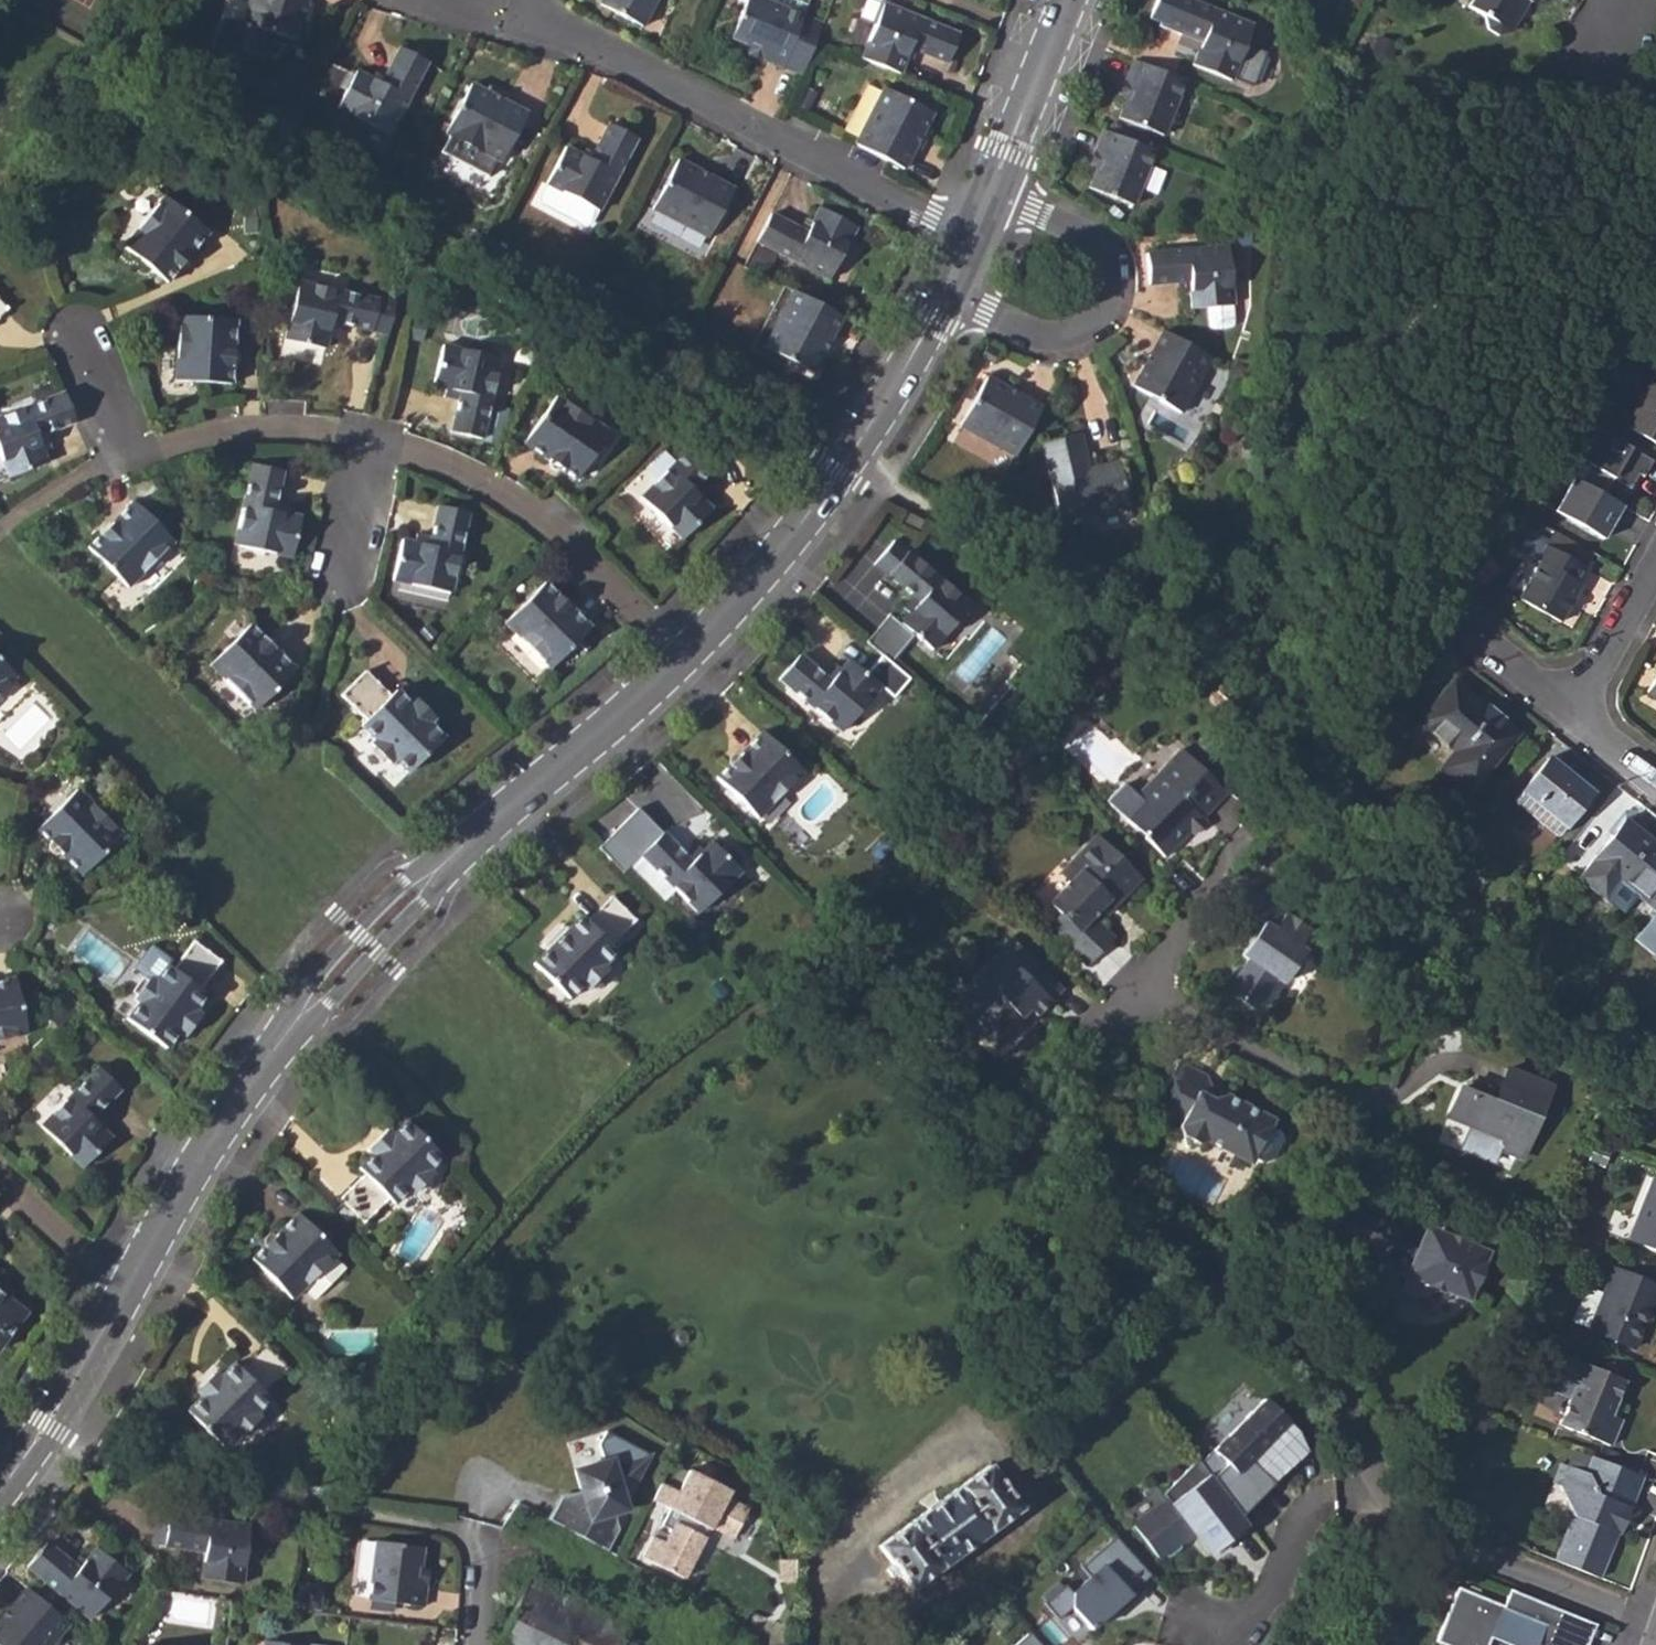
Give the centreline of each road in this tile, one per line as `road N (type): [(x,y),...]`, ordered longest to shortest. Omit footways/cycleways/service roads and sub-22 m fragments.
road 1 (tertiary): [(679,662),(415,890),(303,1013),(181,1192),(125,1294)]
road 2 (residential): [(1372,1468),(1351,1442),(1334,1383),(1286,1320),(1156,1241),(1122,1210),(1074,1108),(1068,1072),(1084,1042),(1135,991)]
road 3 (residential): [(536,3),(550,28),(974,238)]
road 4 (tertiary): [(949,296),(776,558),(679,662)]
road 5 (residential): [(368,439),(435,460),(528,513),(679,662)]
road 6 (residential): [(949,296),(1058,340),(1091,327),(1101,312),(1109,288),(1089,244),(991,198)]
road 7 (residential): [(1655,1631),(1447,1538),(1372,1468)]
road 8 (residential): [(1135,991),(1301,778)]
road 9 (residential): [(1135,991),(1363,1111)]
road 10 (residential): [(125,455),(245,428),(368,439)]
road 11 (residential): [(1222,1644),(1325,1509),(1372,1468)]
road 12 (tertiary): [(125,1294),(49,1424),(0,1489)]
road 13 (tertiary): [(1070,0),(991,198)]
road 14 (residential): [(1442,577),(1490,647),(1571,715)]
road 15 (residential): [(1571,715),(1655,565)]
road 16 (residential): [(125,1294),(0,1185)]
road 17 (residential): [(0,529),(125,455)]
road 18 (residential): [(368,439),(340,566)]
road 19 (residential): [(125,455),(77,337)]

